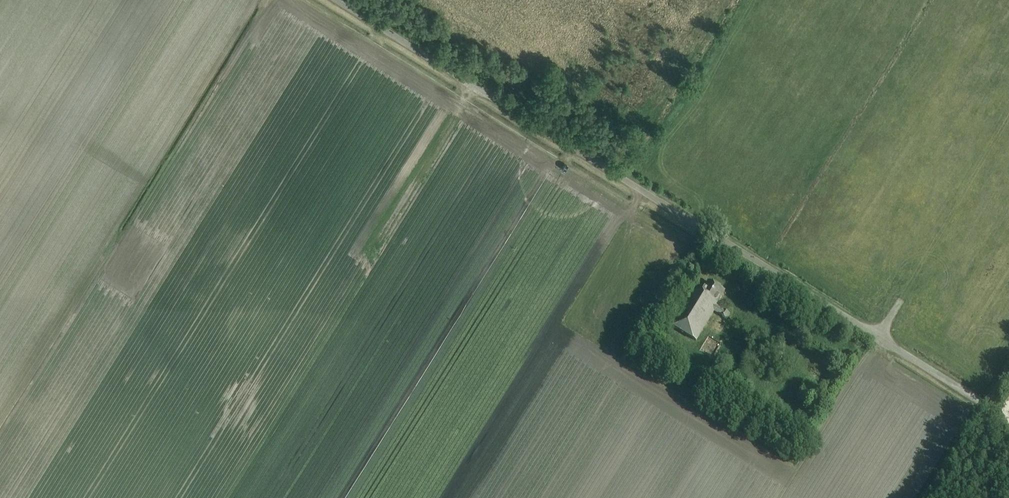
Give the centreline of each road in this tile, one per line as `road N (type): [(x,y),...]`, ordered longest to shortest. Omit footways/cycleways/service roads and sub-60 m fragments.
road 1 (unclassified): [(984,404),(337,0)]

